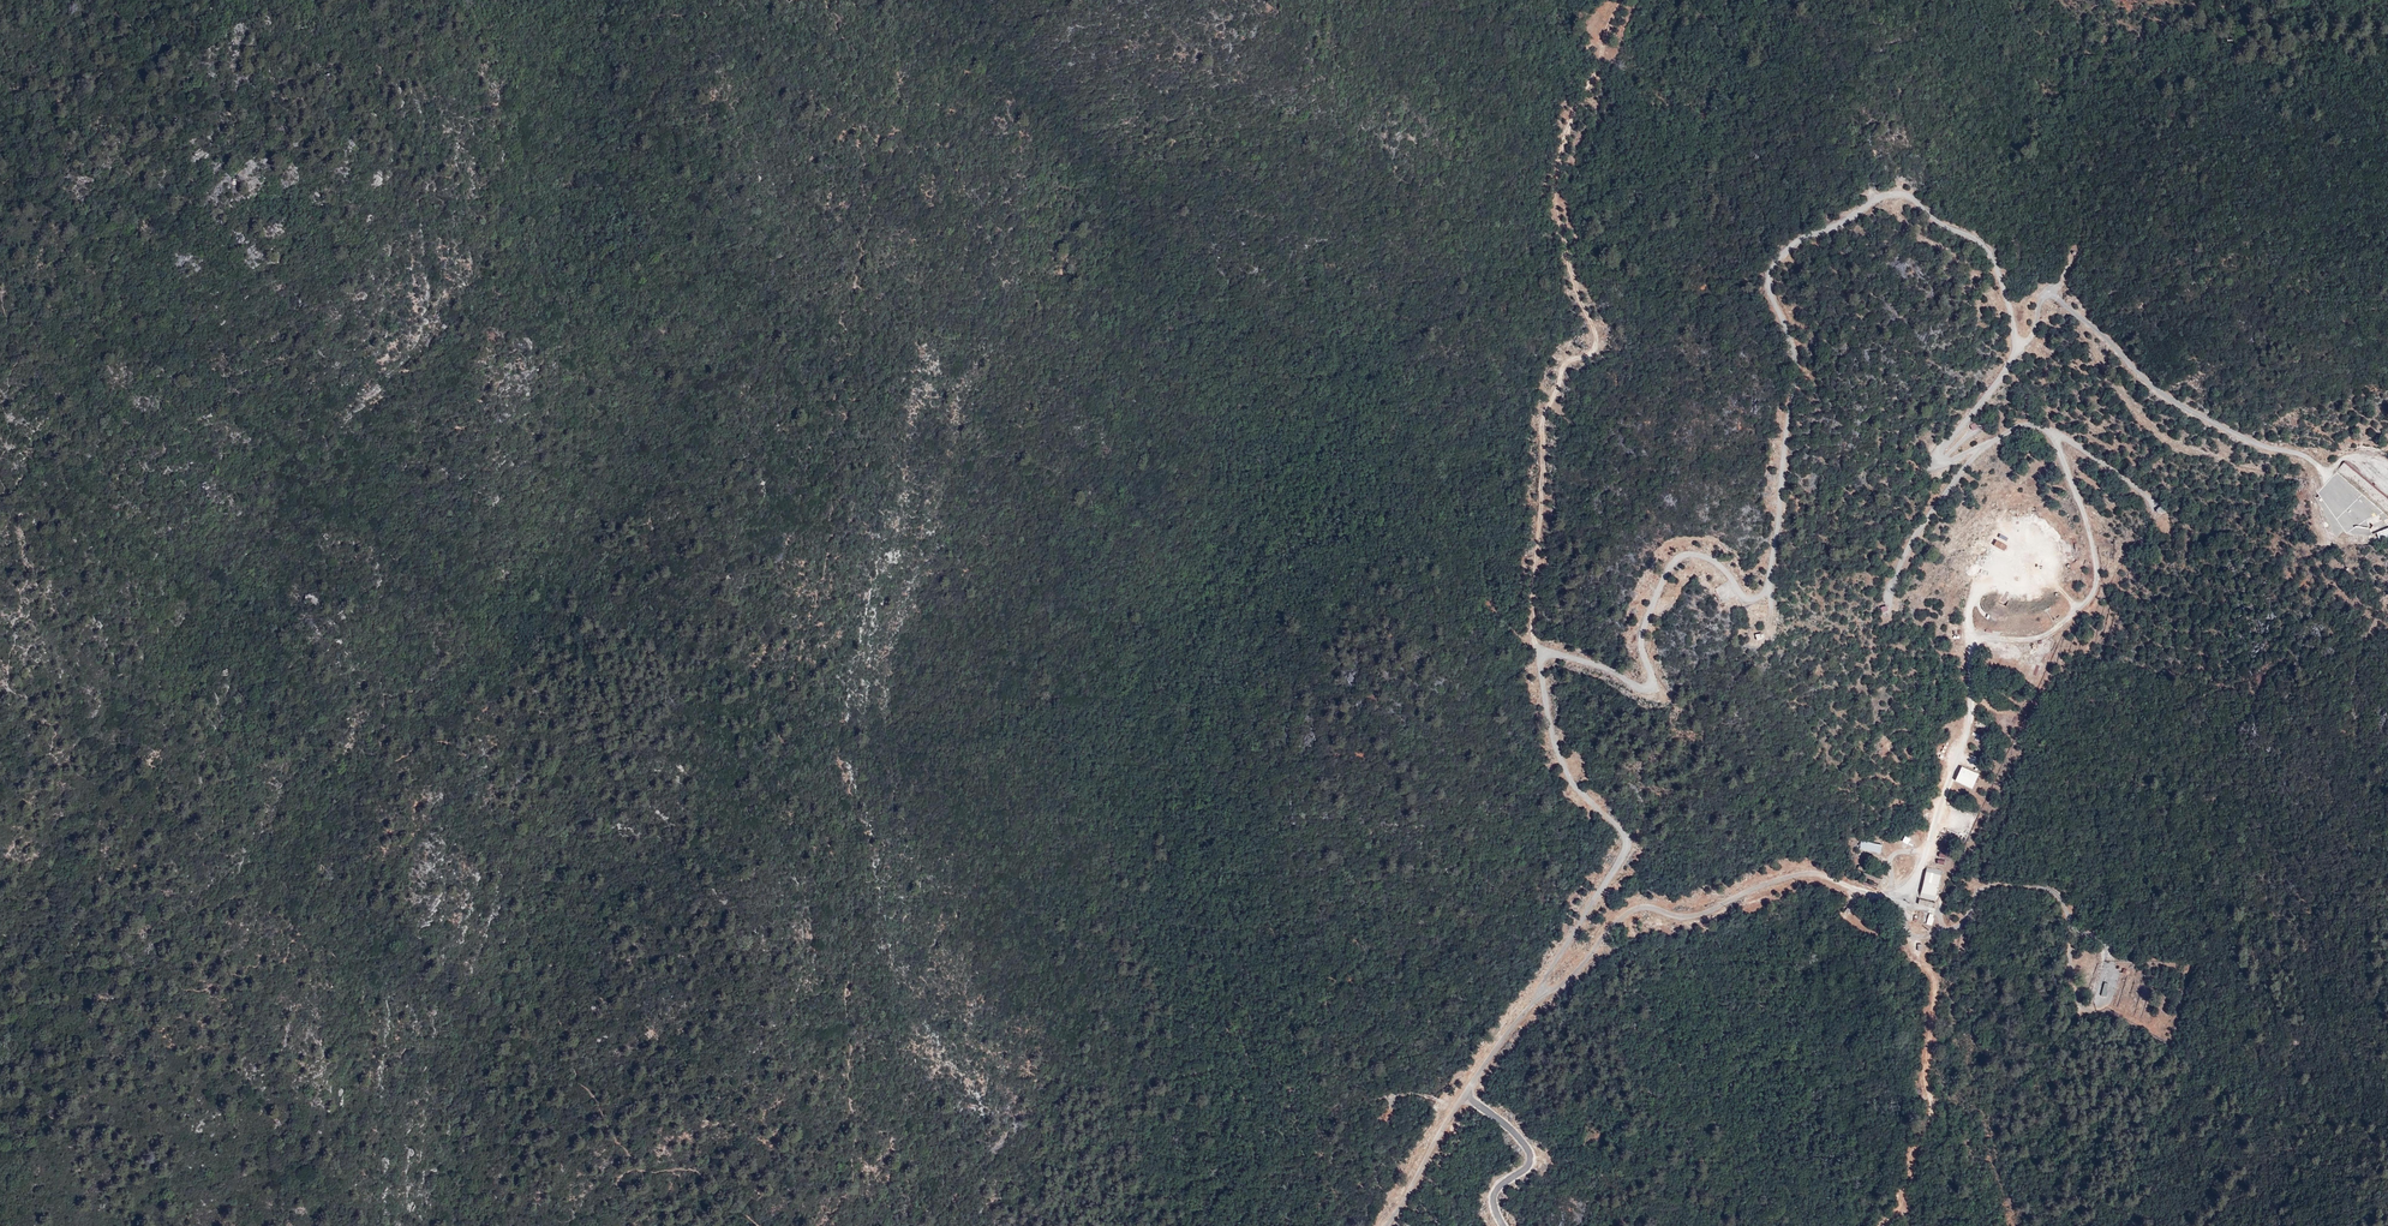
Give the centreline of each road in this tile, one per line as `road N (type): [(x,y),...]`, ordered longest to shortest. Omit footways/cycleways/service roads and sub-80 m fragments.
road 1 (track): [(1626,0),(1563,136),(1554,198),(1595,342),(1565,365),(1543,414),(1533,636),(1546,654)]
road 2 (track): [(1878,1225),(1899,1208),(1931,1104),(1925,1057),(1932,984),(1914,951),(1900,887)]
road 3 (track): [(1912,939),(1952,927),(1982,887),(2024,886),(2056,893),(2072,930),(2069,972),(2081,1010),(2109,999),(2115,976)]

